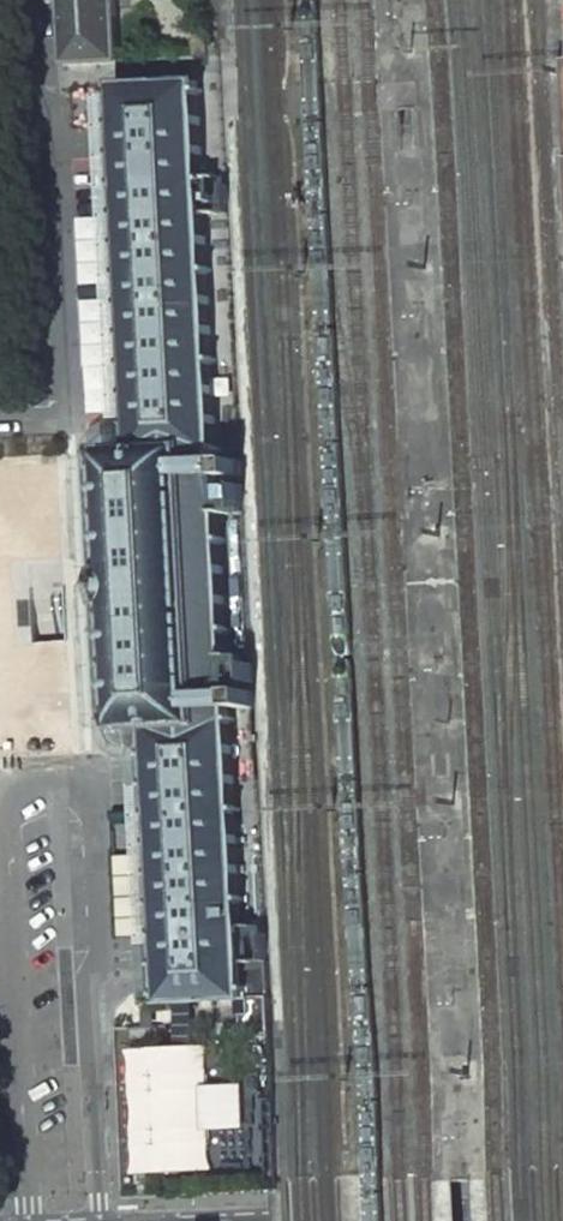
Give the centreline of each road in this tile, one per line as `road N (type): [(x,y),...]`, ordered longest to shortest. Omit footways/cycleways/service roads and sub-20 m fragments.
road 1 (tertiary): [(562,1206),(313,1220)]

